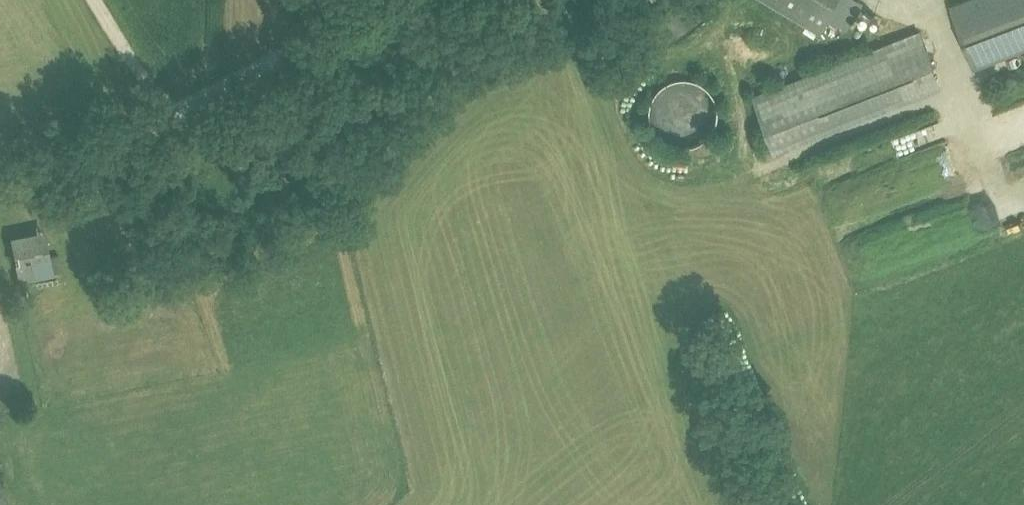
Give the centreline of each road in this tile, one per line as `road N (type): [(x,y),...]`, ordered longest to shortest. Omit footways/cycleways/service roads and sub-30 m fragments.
road 1 (tertiary): [(0,189),(409,0)]
road 2 (track): [(158,117),(90,0)]

